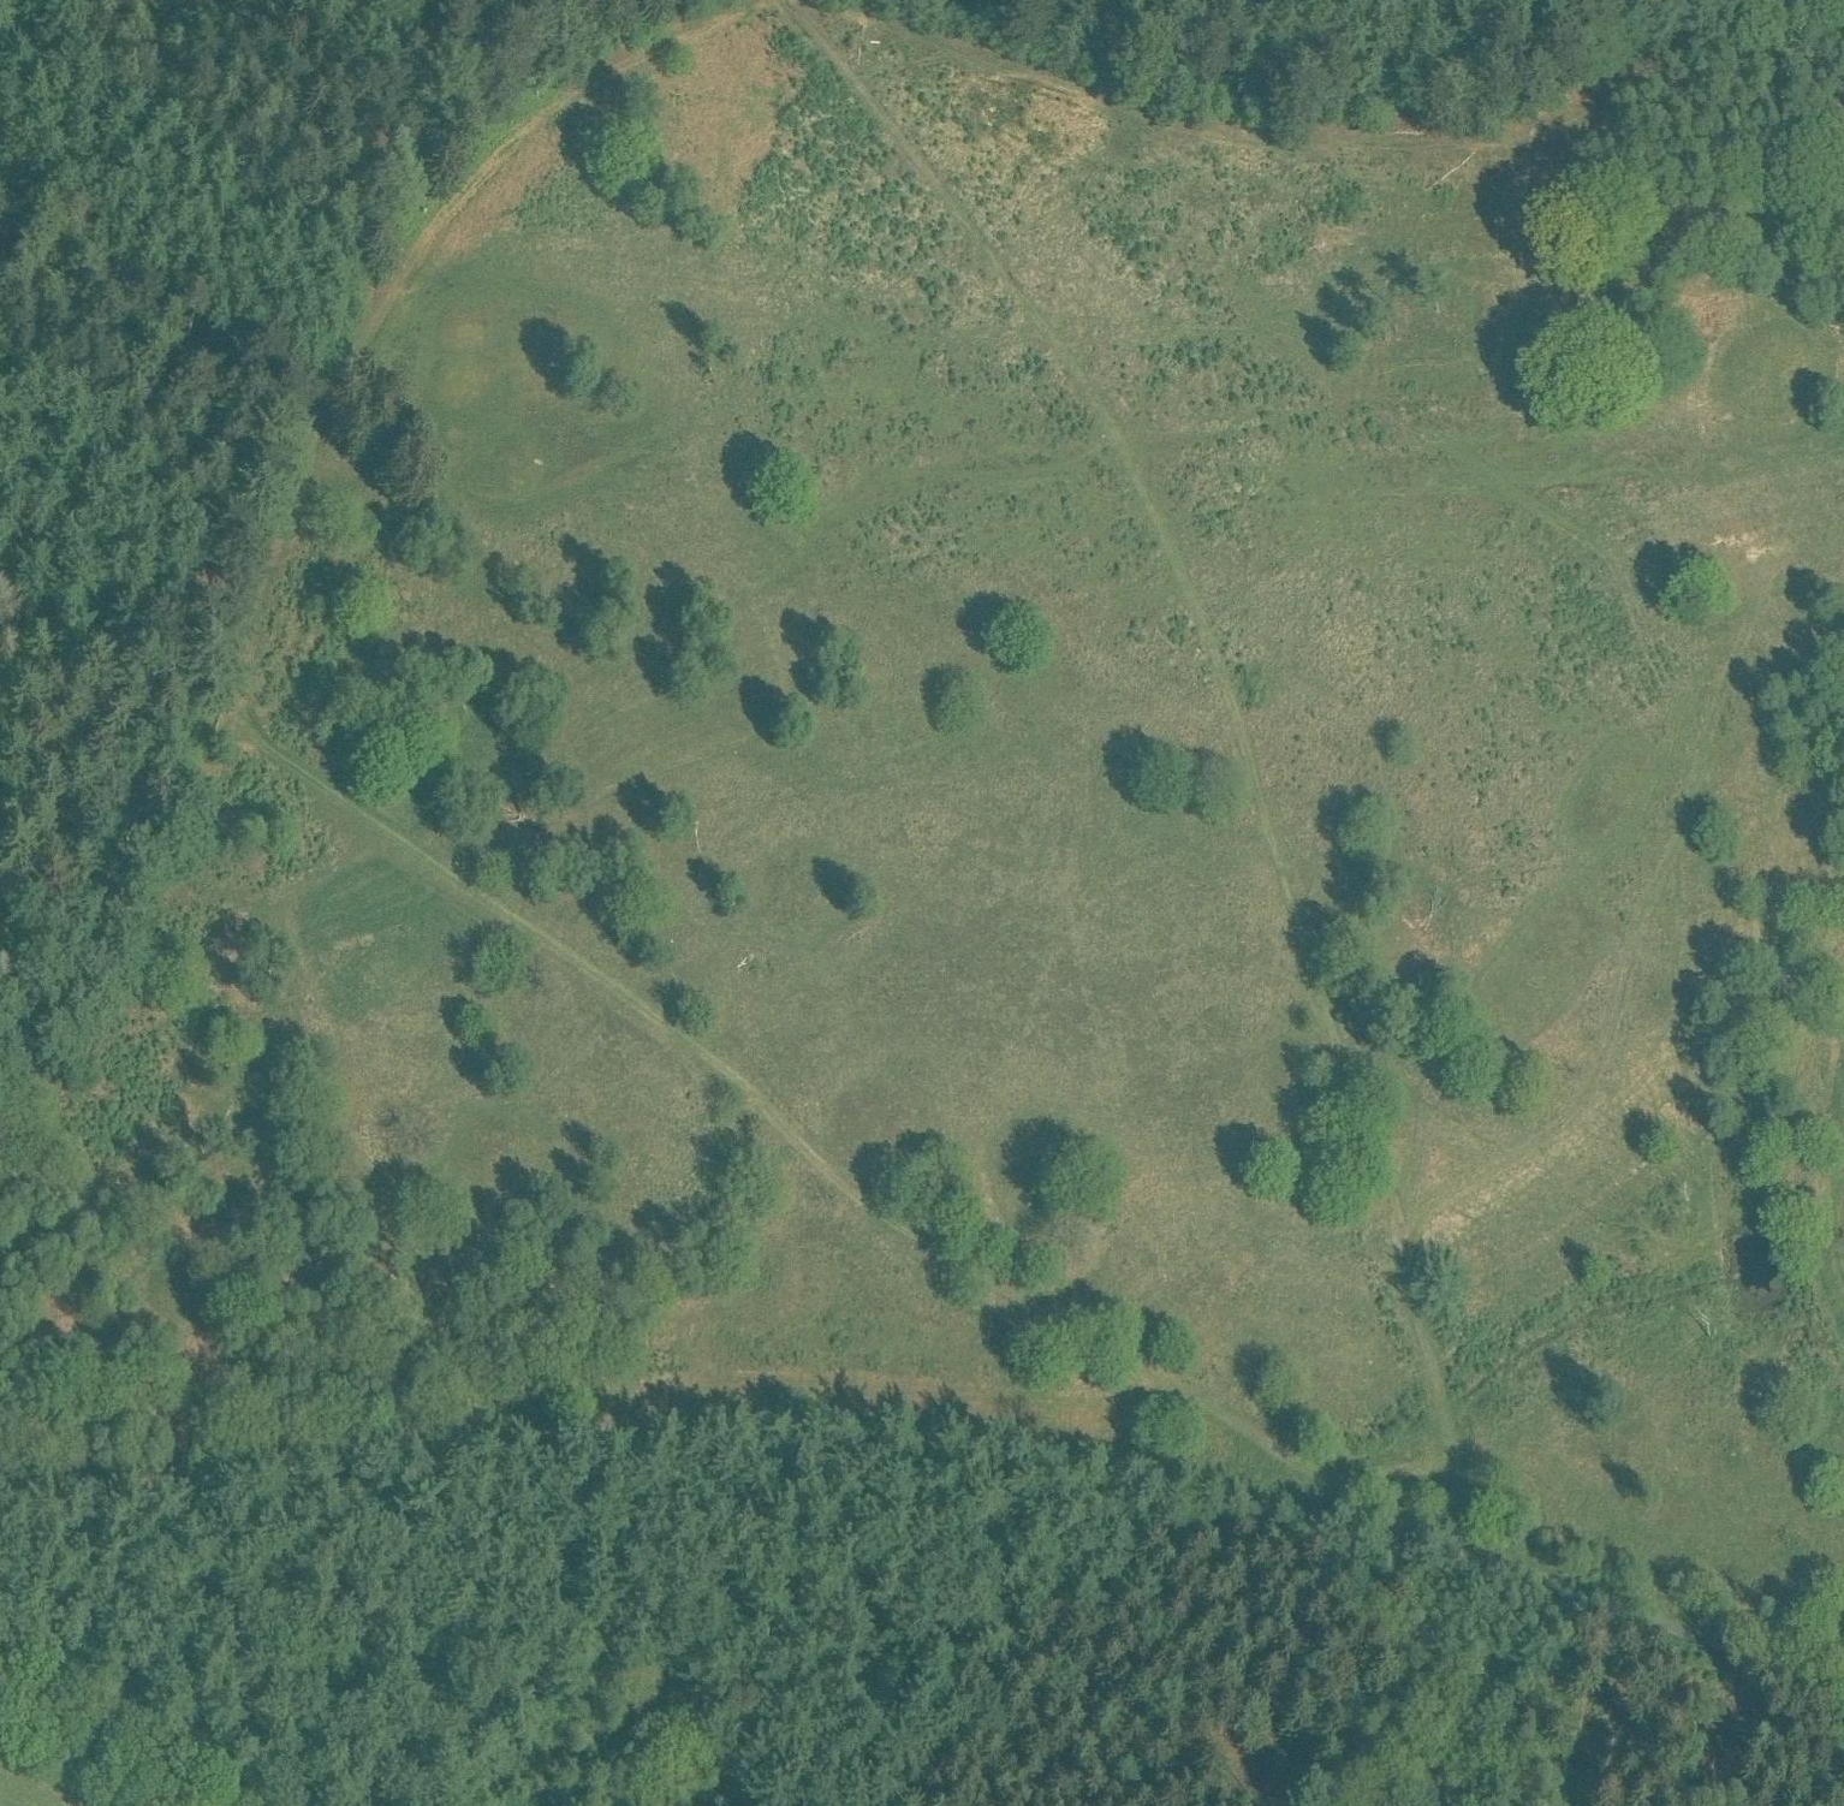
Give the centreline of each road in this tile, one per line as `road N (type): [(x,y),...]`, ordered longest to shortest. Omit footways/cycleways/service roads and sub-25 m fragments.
road 1 (track): [(1511,1805),(1503,1714),(1468,1561)]

